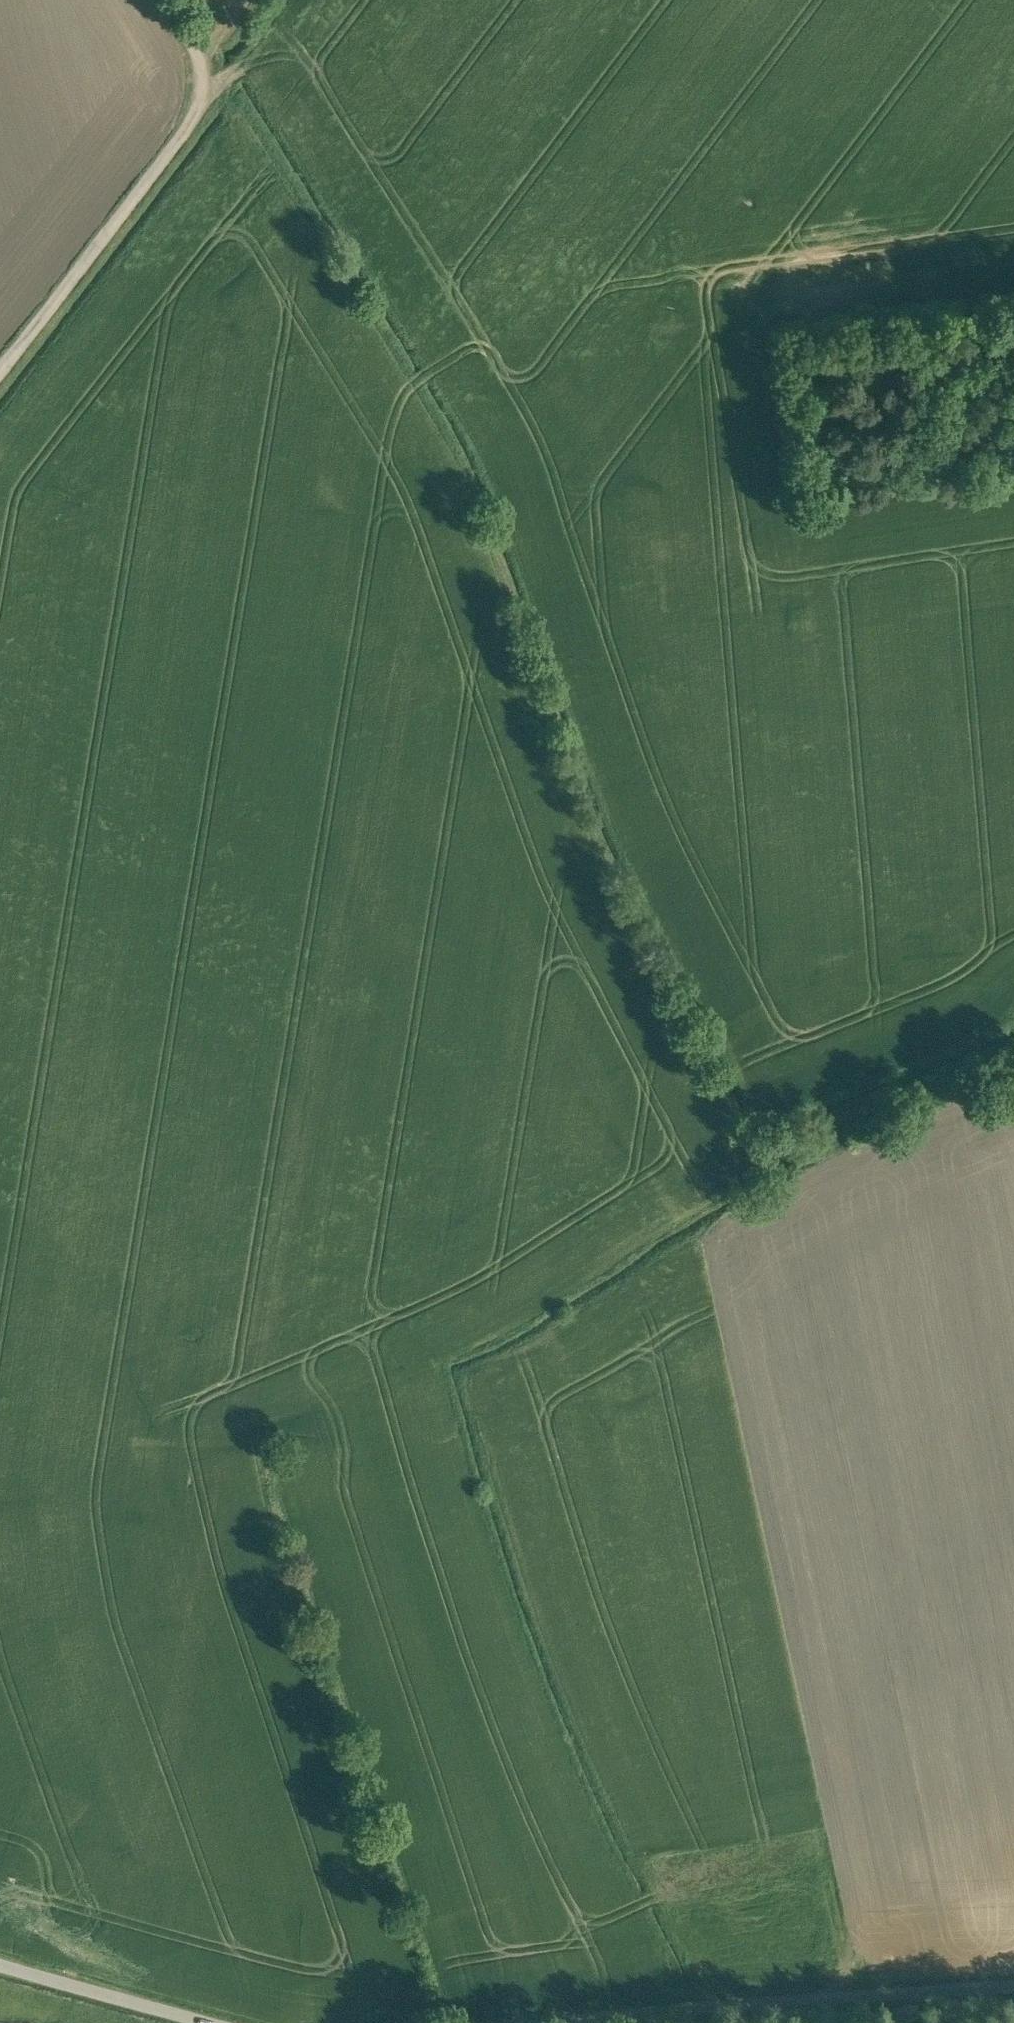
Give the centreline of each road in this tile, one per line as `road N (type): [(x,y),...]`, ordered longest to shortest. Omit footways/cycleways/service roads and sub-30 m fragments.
road 1 (unclassified): [(602,2022),(1013,1986)]
road 2 (track): [(145,0),(187,100),(131,186),(0,331)]
road 3 (unclassified): [(0,1972),(204,2022)]

